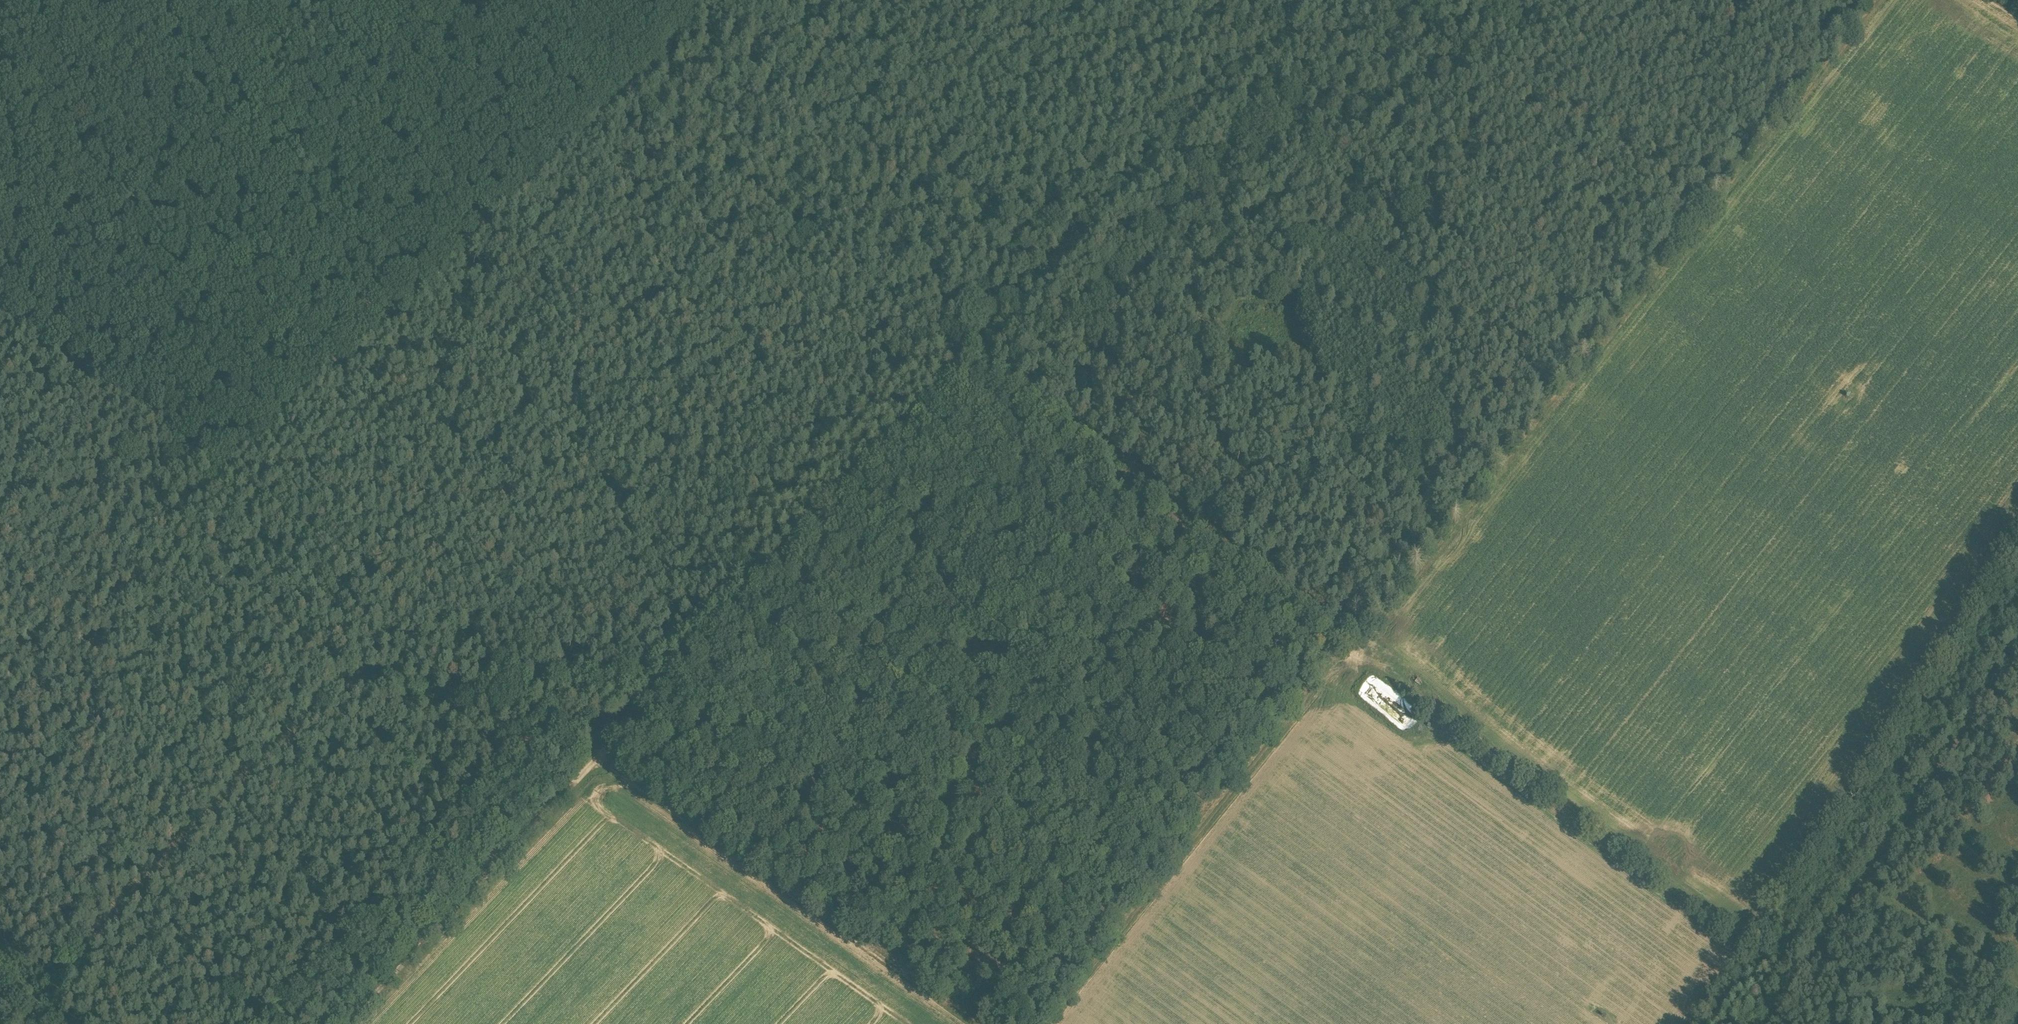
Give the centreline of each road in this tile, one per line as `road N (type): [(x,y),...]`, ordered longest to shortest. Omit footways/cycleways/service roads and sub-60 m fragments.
road 1 (track): [(1355,653),(1885,0)]
road 2 (track): [(597,755),(966,361)]
road 3 (track): [(966,361),(1357,654)]
road 4 (track): [(1357,654),(1040,1023)]
road 5 (track): [(1357,654),(1745,933)]
road 6 (track): [(976,1023),(597,755)]
road 7 (track): [(1767,1023),(2017,653)]
road 8 (track): [(962,359),(624,103)]
road 9 (track): [(346,1023),(597,755)]
road 10 (track): [(0,311),(223,475)]
road 11 (track): [(624,103),(488,0)]
road 12 (track): [(727,0),(624,103)]

